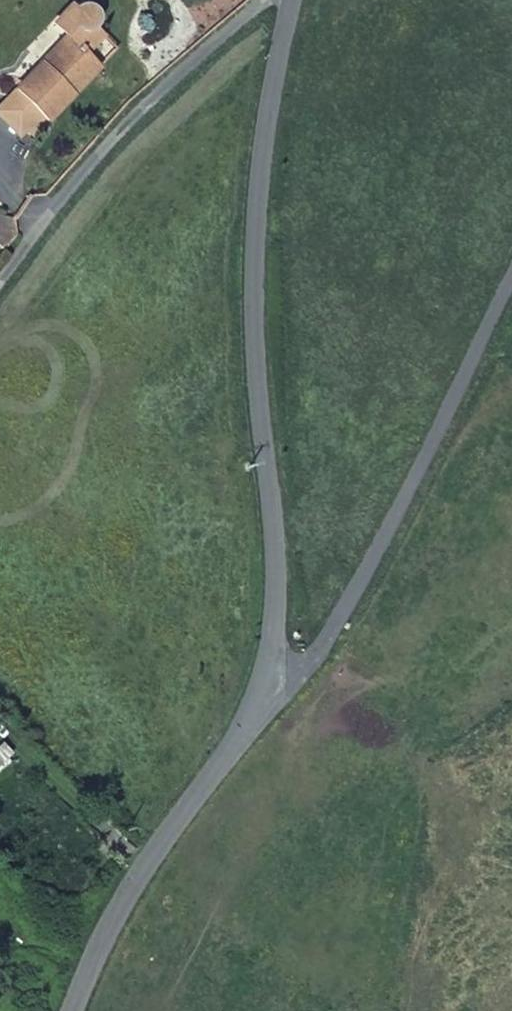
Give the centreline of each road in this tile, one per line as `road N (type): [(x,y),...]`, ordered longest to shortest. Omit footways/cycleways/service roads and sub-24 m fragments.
road 1 (residential): [(266,683),(275,548),(256,363),(256,224),(291,0)]
road 2 (residential): [(511,279),(327,636),(296,676),(266,683)]
road 3 (residential): [(263,0),(144,106),(0,284)]
road 4 (residential): [(72,1010),(146,862),(248,724),(266,683)]

